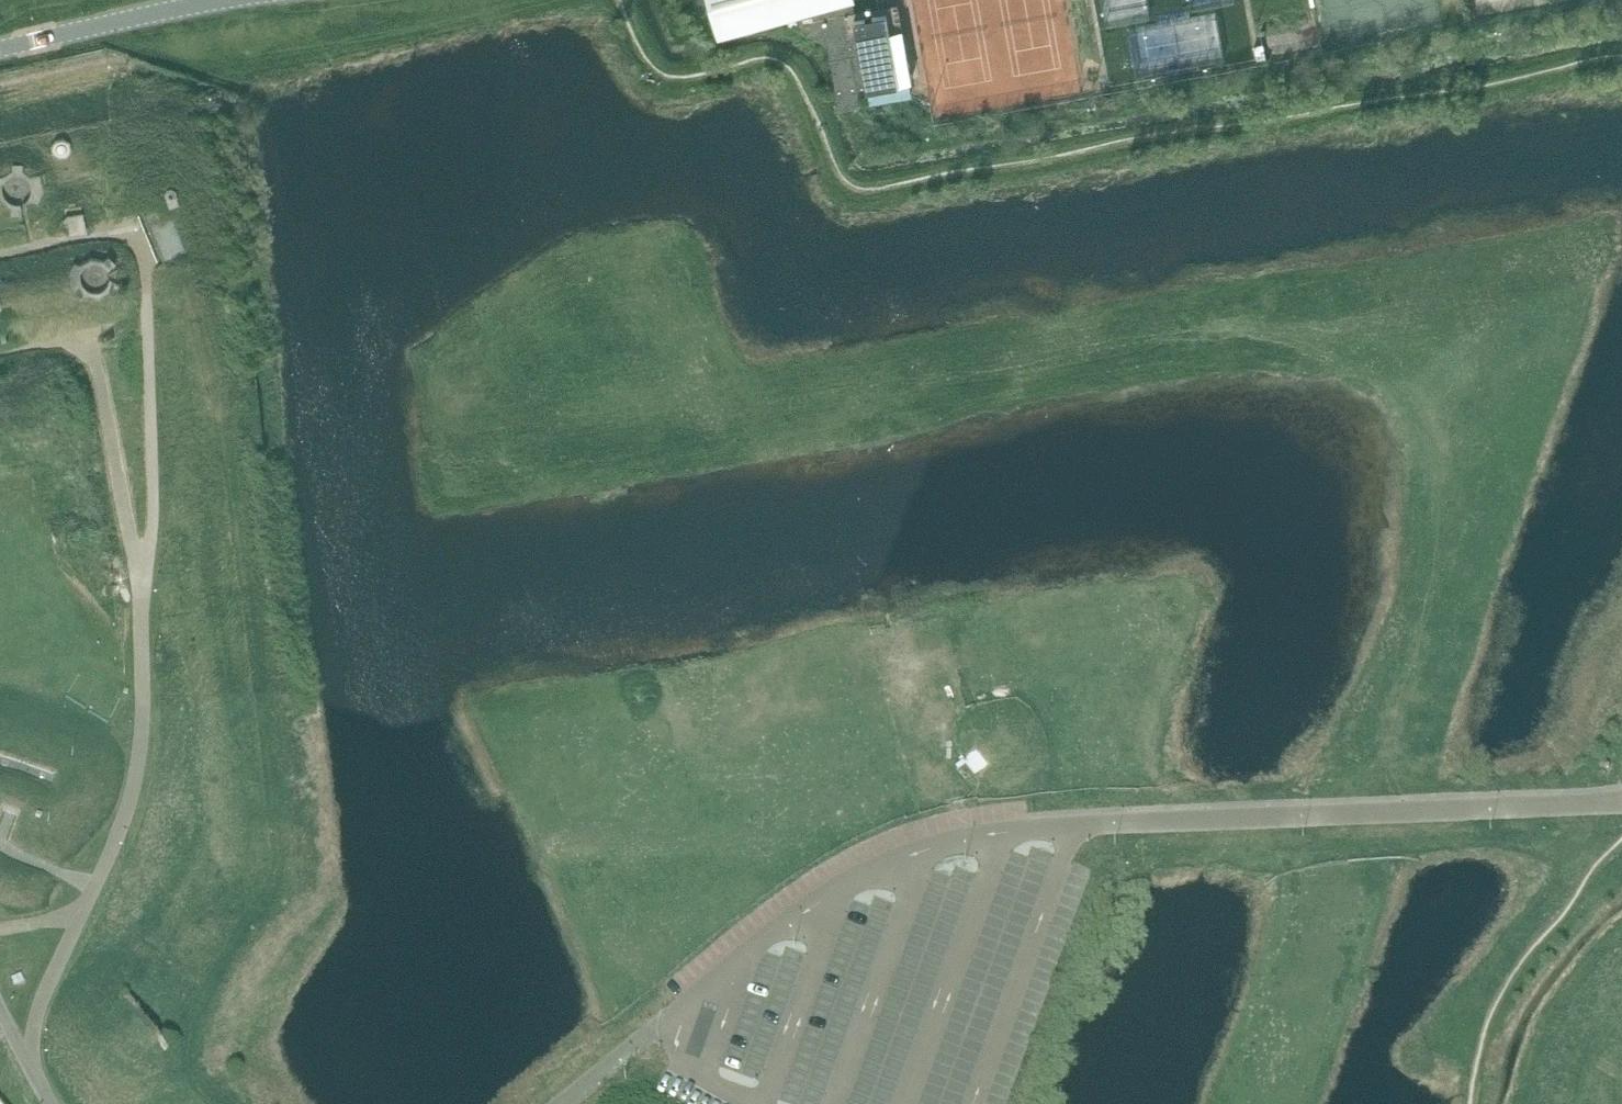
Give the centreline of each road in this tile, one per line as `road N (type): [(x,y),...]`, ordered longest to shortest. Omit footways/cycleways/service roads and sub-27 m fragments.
road 1 (unclassified): [(674,1009),(873,872),(929,846),(990,831),(1621,803)]
road 2 (unclassified): [(0,47),(225,0)]

